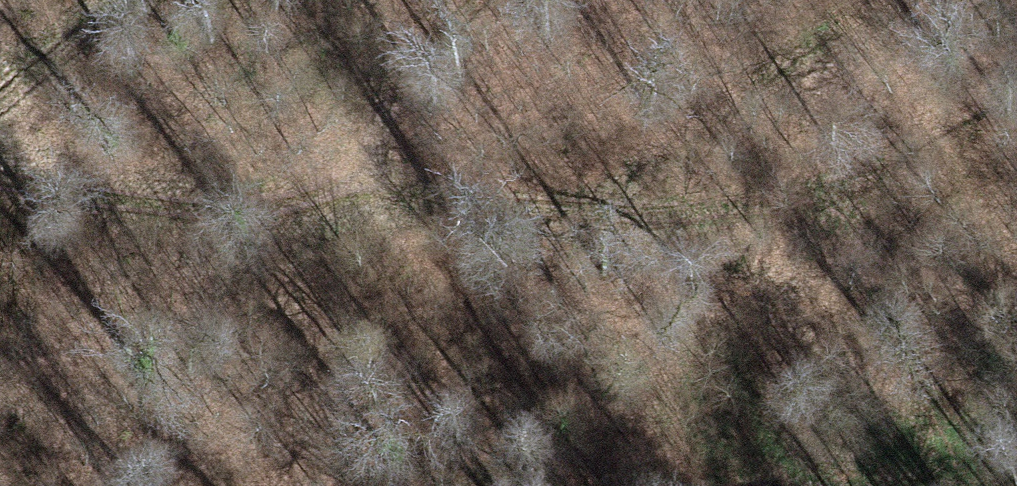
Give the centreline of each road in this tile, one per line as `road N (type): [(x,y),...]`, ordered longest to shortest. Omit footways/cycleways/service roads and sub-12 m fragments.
road 1 (track): [(317,211),(457,170),(553,193),(710,196),(796,187),(903,128),(1016,78)]
road 2 (track): [(317,211),(483,223),(658,316)]
road 3 (track): [(0,179),(153,210),(317,211)]

